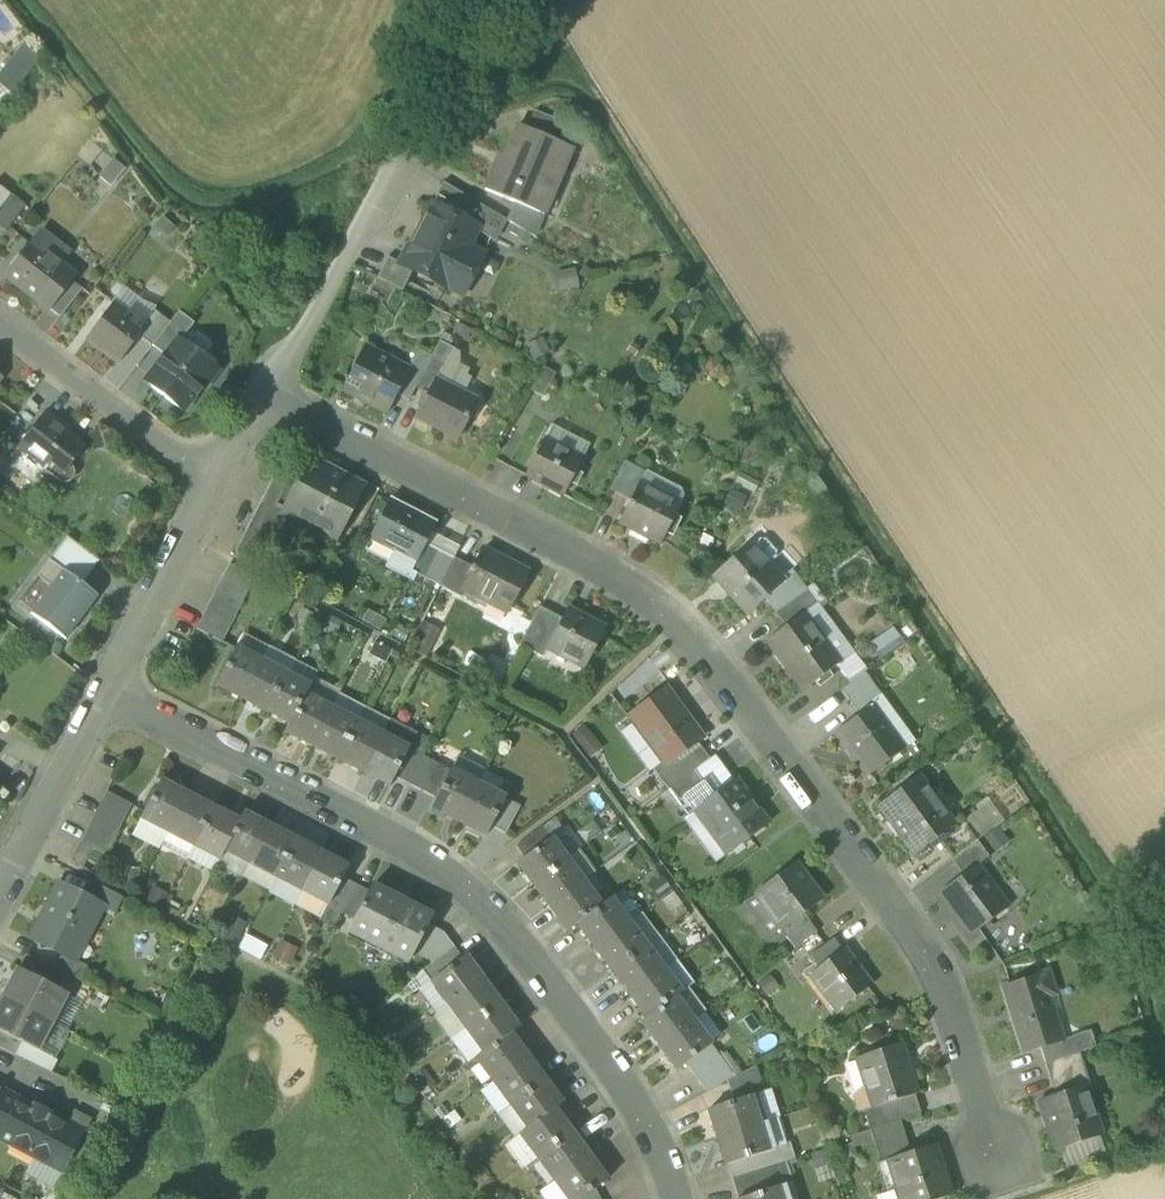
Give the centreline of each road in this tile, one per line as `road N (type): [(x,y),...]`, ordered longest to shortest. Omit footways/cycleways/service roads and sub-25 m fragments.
road 1 (residential): [(269,390),(623,576),(675,620),(930,957),(996,1152)]
road 2 (residential): [(104,693),(460,883),(627,1096),(674,1198)]
road 3 (residential): [(0,318),(214,481)]
road 4 (residential): [(269,390),(396,161)]
road 5 (residential): [(104,693),(214,481)]
road 6 (residential): [(0,894),(104,693)]
road 7 (track): [(423,102),(493,48),(517,0)]

